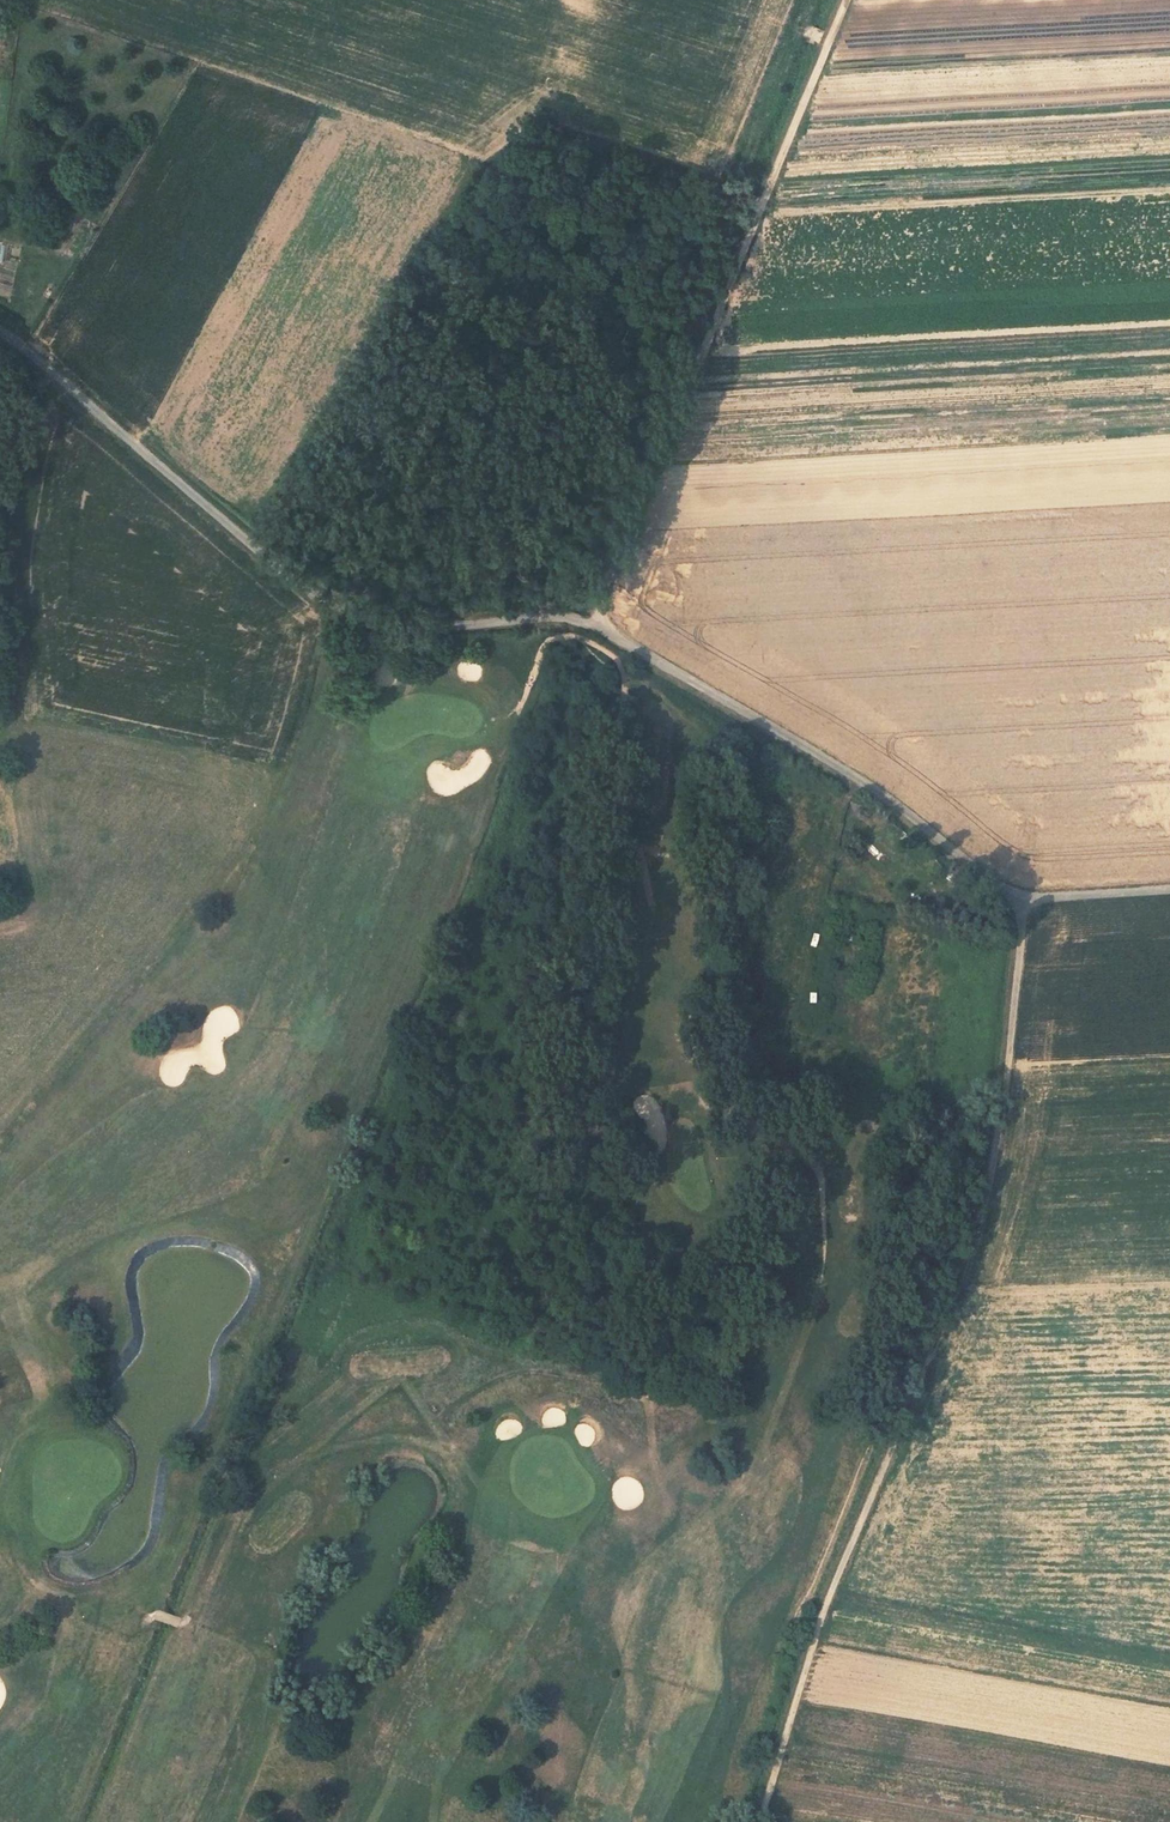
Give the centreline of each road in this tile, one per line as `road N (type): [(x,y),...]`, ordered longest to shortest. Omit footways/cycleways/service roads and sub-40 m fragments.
road 1 (unclassified): [(0,337),(66,381),(328,604),(400,624),(550,614),(585,622),(868,786),(1027,897)]
road 2 (unclassified): [(762,1821),(820,1620),(984,1204),(1027,897)]
road 3 (track): [(594,626),(847,0)]
road 4 (unclassified): [(1027,897),(1169,890)]

